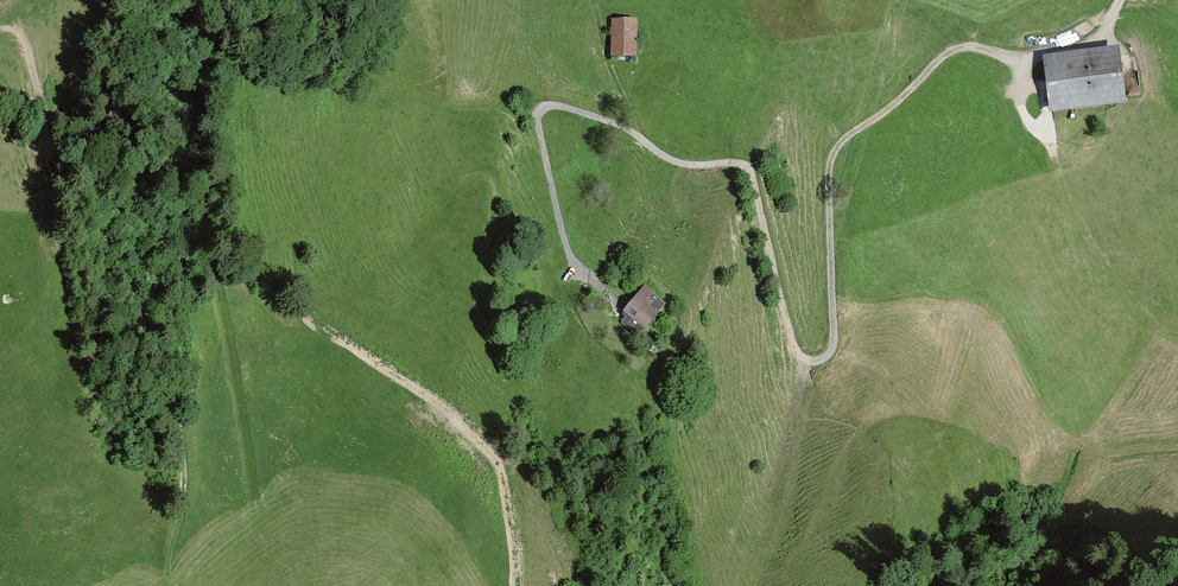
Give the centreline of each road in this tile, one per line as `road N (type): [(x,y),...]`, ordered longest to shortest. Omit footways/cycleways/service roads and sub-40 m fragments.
road 1 (track): [(592,282),(565,243),(542,130),(546,106),(624,127),(679,165),(747,165),(793,343),(813,362)]
road 2 (track): [(813,362),(830,356),(836,339),(830,165),(839,144),(887,113),(956,48),(1022,60),(1054,56),(1101,35),(1120,0)]
road 3 (track): [(27,47),(59,164),(135,296),(160,361),(183,485),(166,585)]

